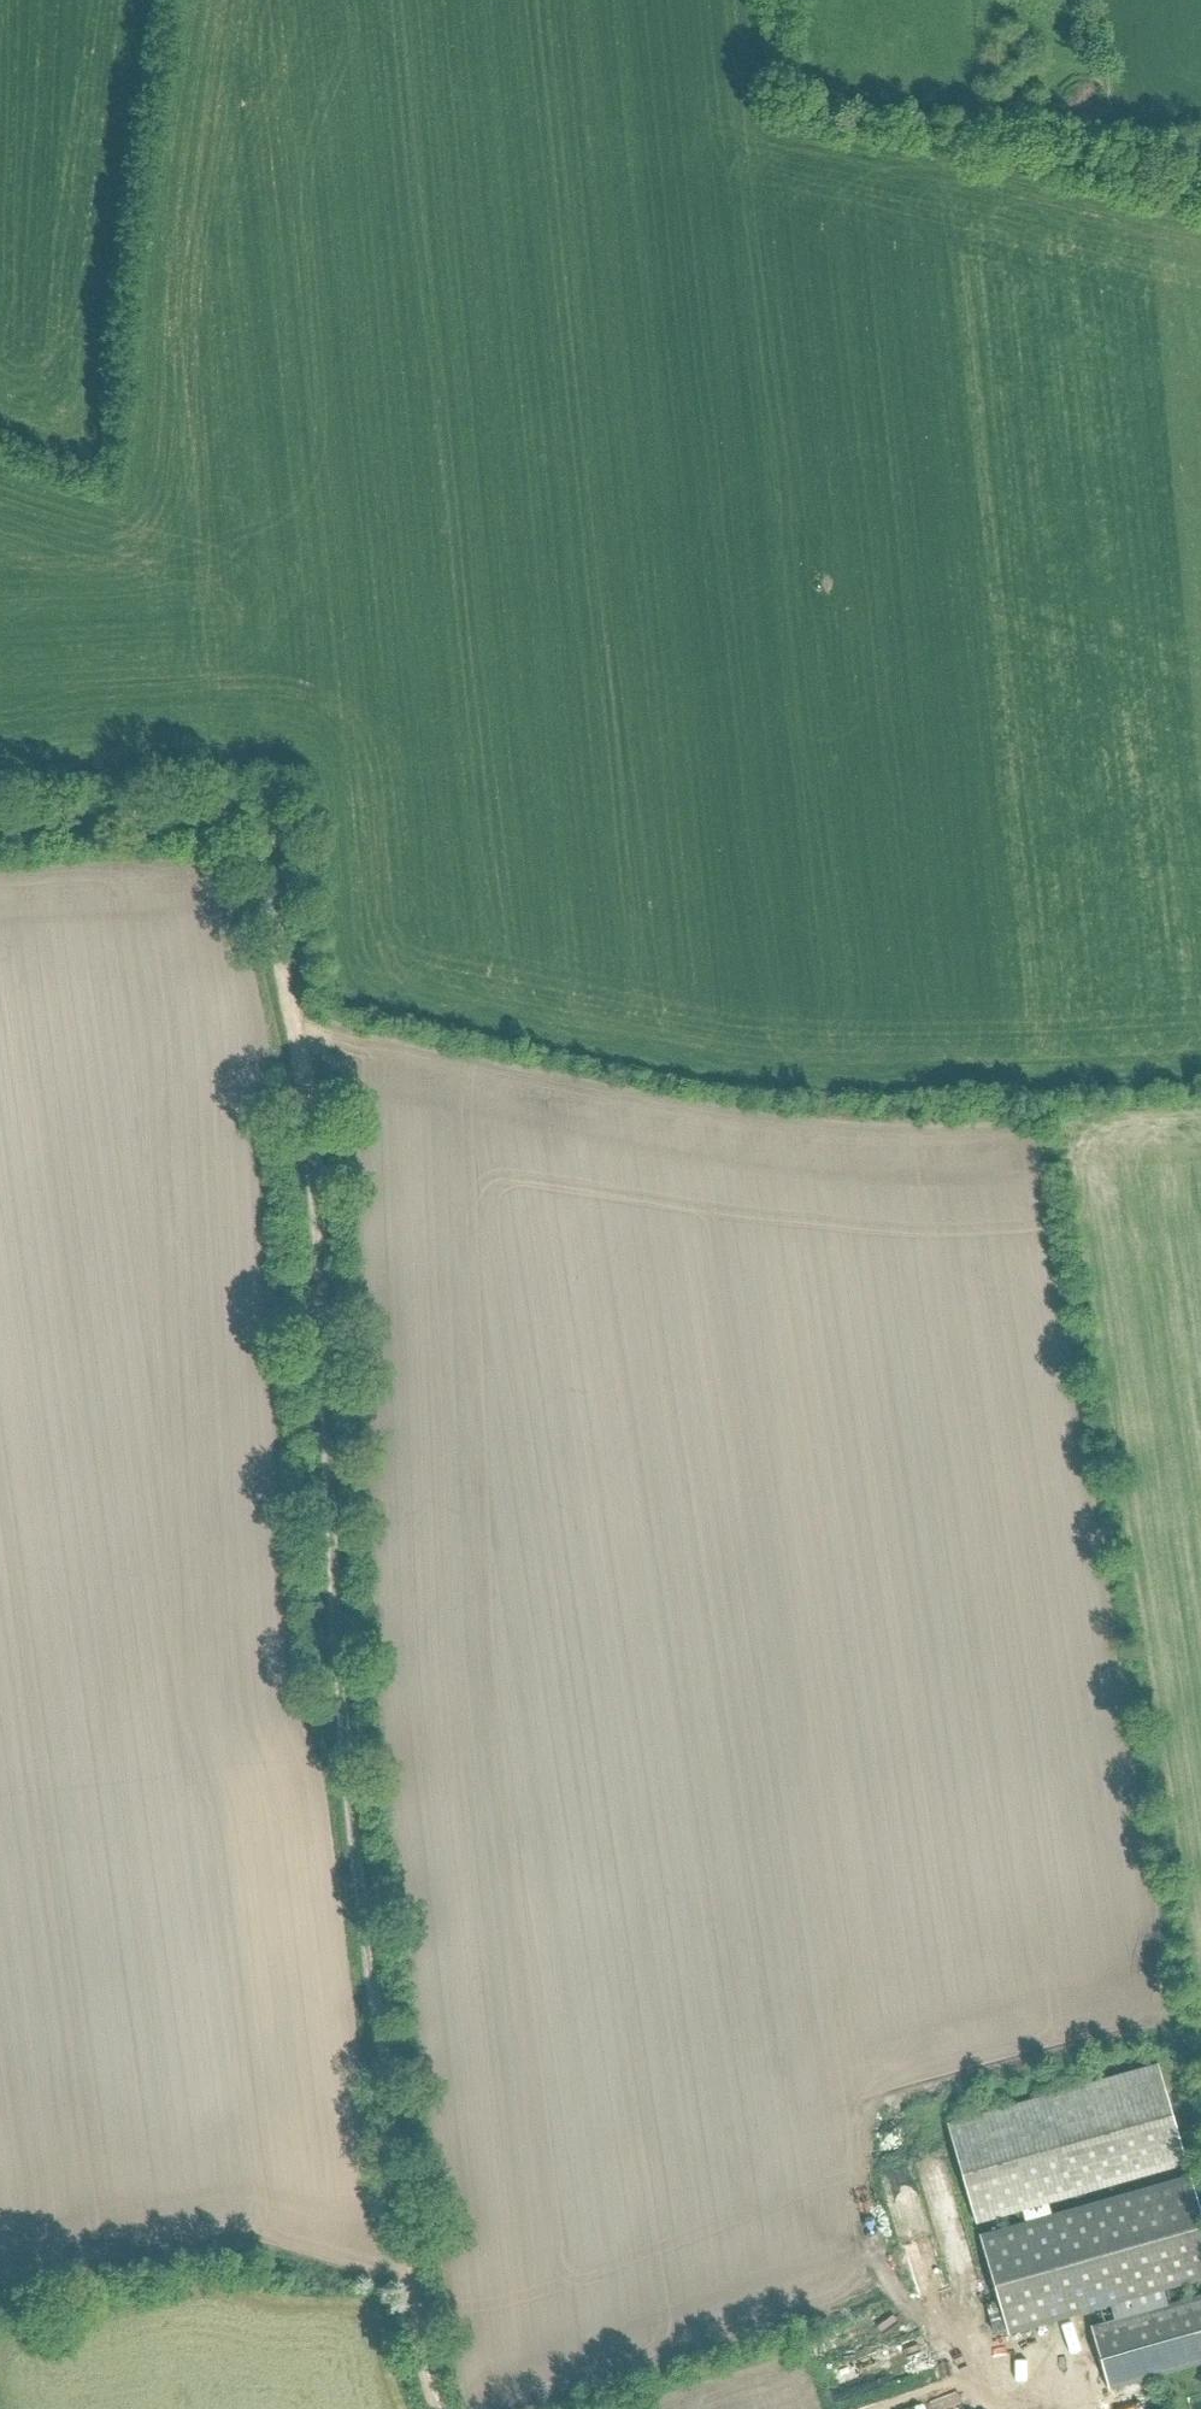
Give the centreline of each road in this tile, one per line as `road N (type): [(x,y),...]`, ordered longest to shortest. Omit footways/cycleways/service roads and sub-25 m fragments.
road 1 (track): [(439,2408),(420,2343),(350,1809),(308,1116),(262,860),(246,830),(214,815),(0,823)]

